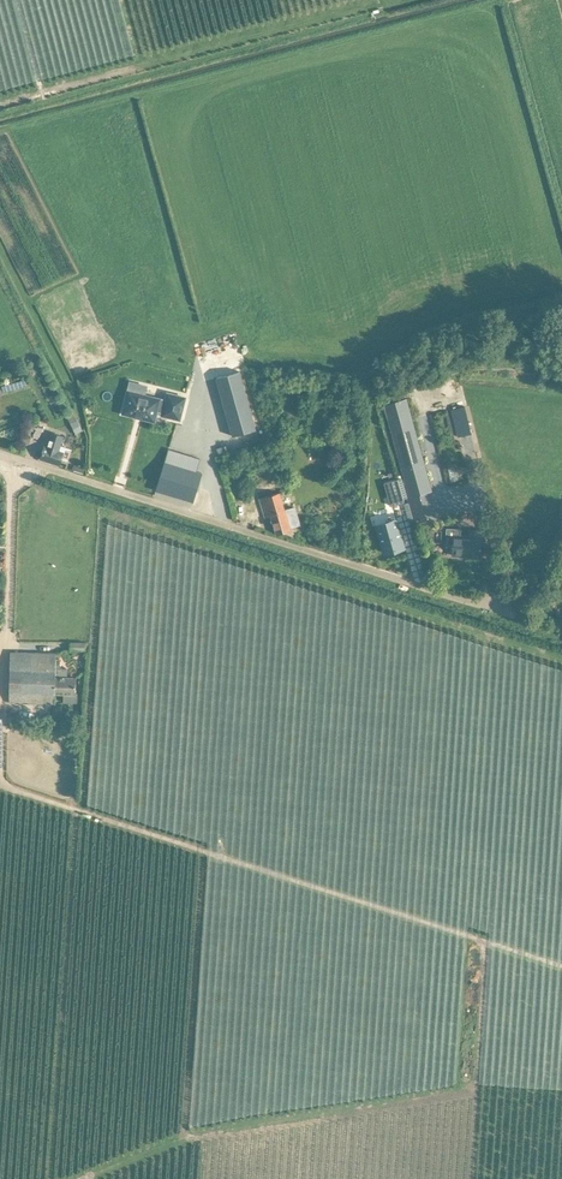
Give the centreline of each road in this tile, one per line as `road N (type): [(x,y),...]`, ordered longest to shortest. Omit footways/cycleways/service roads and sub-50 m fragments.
road 1 (track): [(561,969),(5,788)]
road 2 (unclassified): [(482,604),(0,452)]

